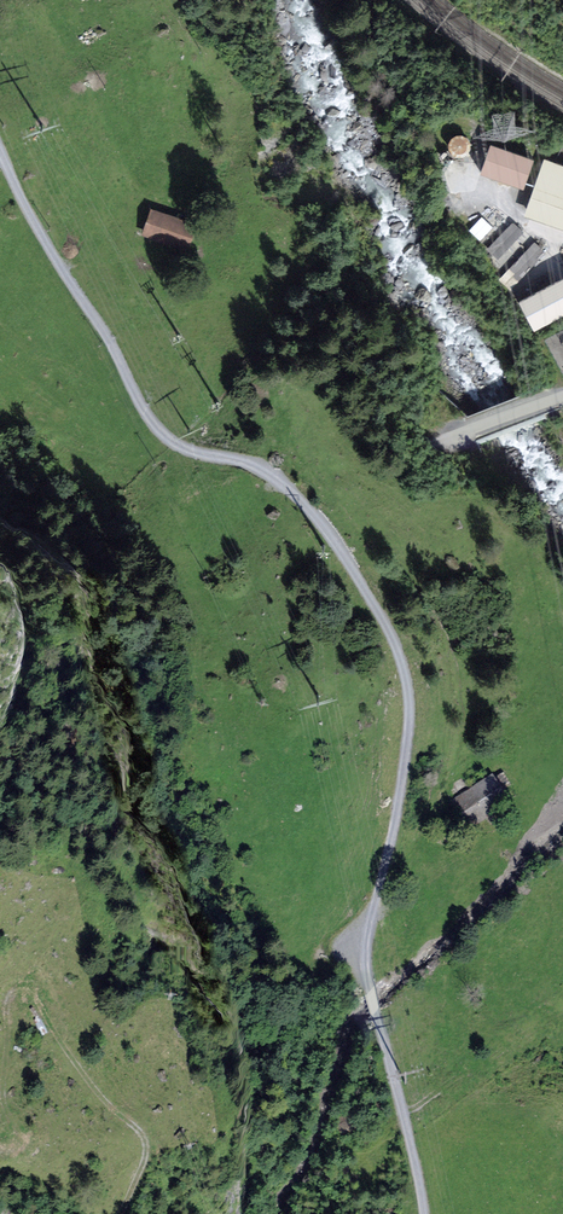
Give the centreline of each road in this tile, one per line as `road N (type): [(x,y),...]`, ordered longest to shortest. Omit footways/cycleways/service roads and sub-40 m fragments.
road 1 (unclassified): [(0,154),(154,419),(174,444),(243,462),(295,498),(397,647),(411,721),(399,813),(364,949),(374,1012)]
road 2 (track): [(119,1213),(146,1163),(148,1139),(109,1103),(32,990),(22,987),(7,999),(7,1105),(19,1145),(0,1151)]
road 3 (unclassified): [(425,1213),(374,1012)]

